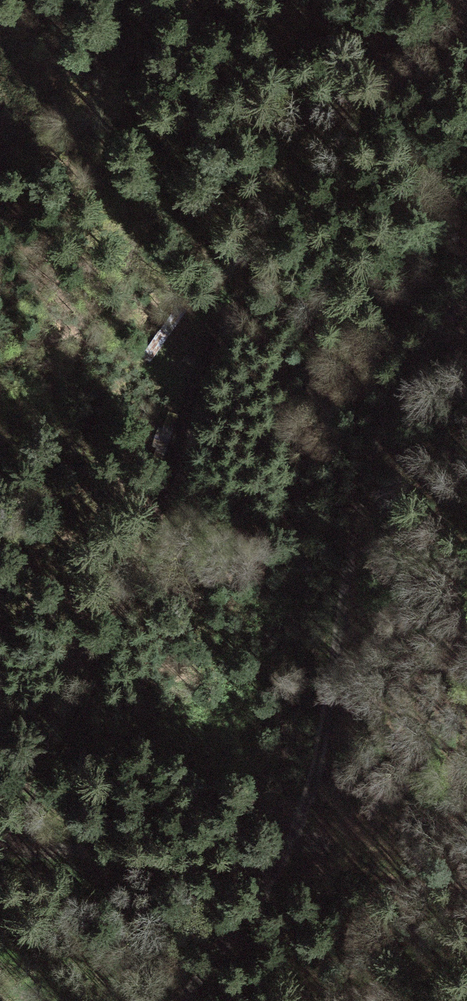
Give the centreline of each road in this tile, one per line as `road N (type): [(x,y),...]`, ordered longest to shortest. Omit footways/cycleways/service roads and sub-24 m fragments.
road 1 (track): [(0,849),(28,814),(90,689),(199,408),(213,329),(245,250),(343,121),(466,26)]
road 2 (track): [(174,1000),(301,834),(319,781),(377,411),(466,295)]
road 3 (track): [(301,834),(185,893),(91,883),(55,915),(0,910)]

